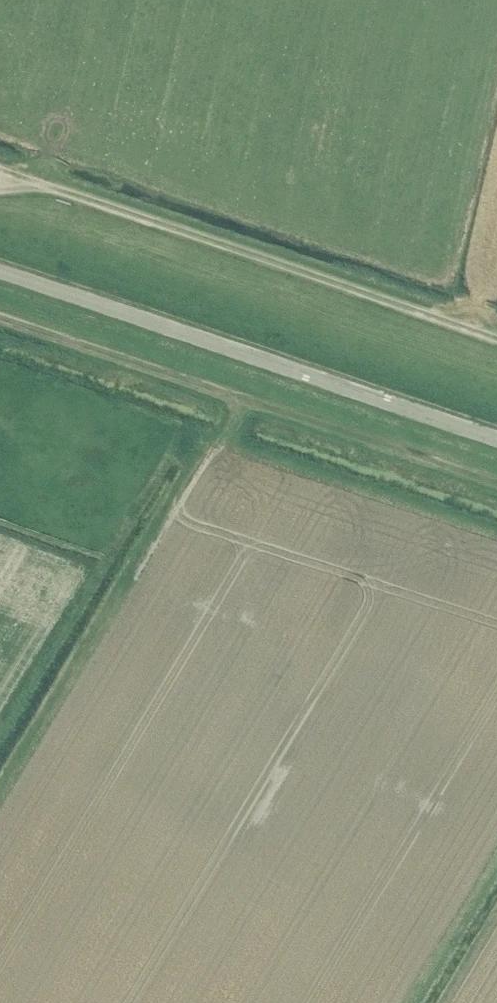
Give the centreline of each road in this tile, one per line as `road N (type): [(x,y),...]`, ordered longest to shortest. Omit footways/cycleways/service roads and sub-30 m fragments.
road 1 (track): [(0,174),(496,344)]
road 2 (unclassified): [(496,434),(0,270)]

